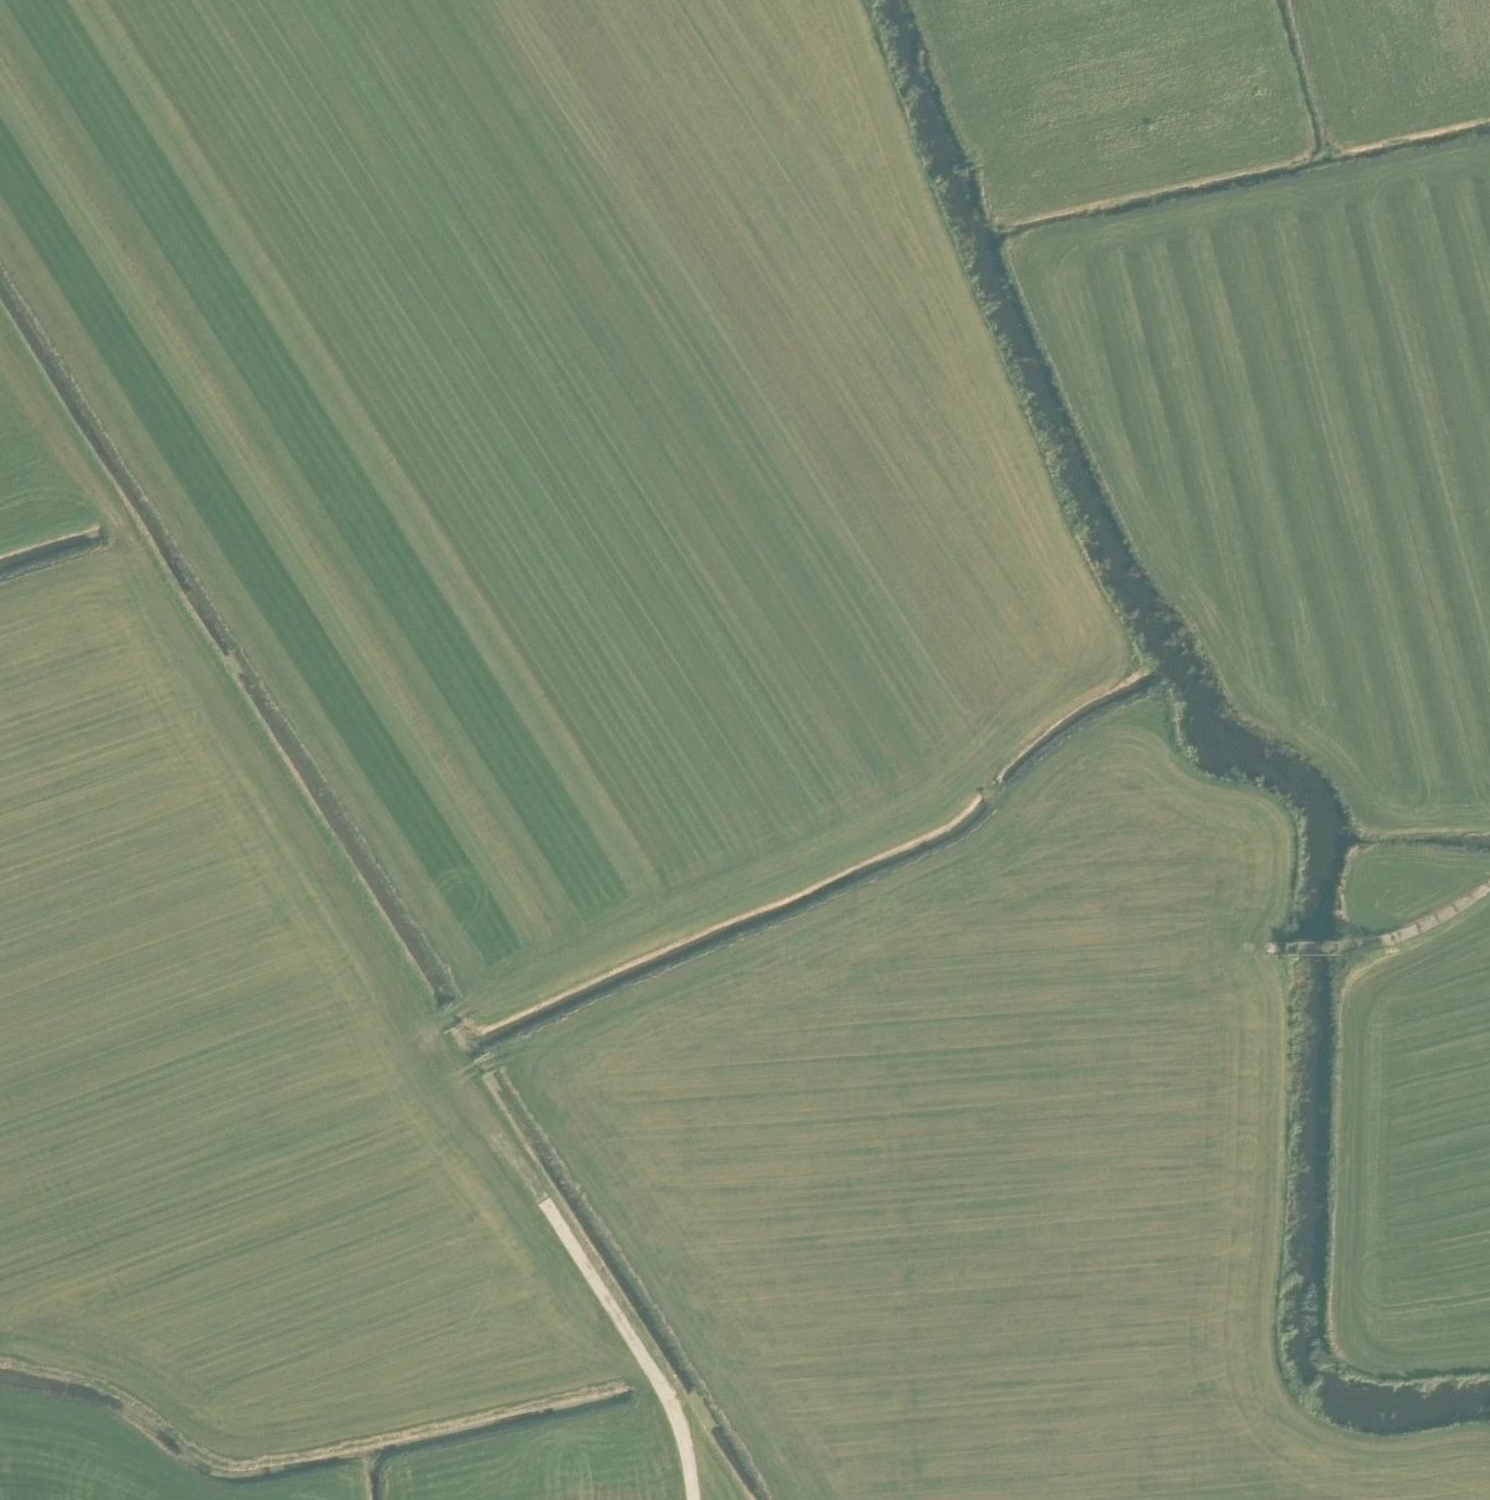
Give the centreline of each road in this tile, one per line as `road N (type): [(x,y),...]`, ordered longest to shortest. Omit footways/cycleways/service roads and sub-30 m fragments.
road 1 (track): [(1489,887),(1425,930),(1364,947),(1246,950)]

